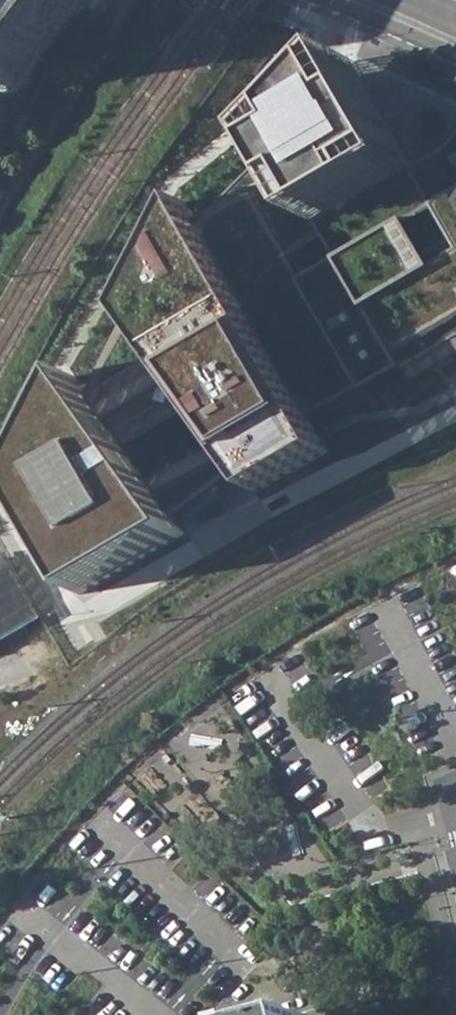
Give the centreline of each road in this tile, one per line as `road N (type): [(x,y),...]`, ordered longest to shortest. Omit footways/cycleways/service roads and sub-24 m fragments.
road 1 (tertiary): [(328,0),(455,56)]

